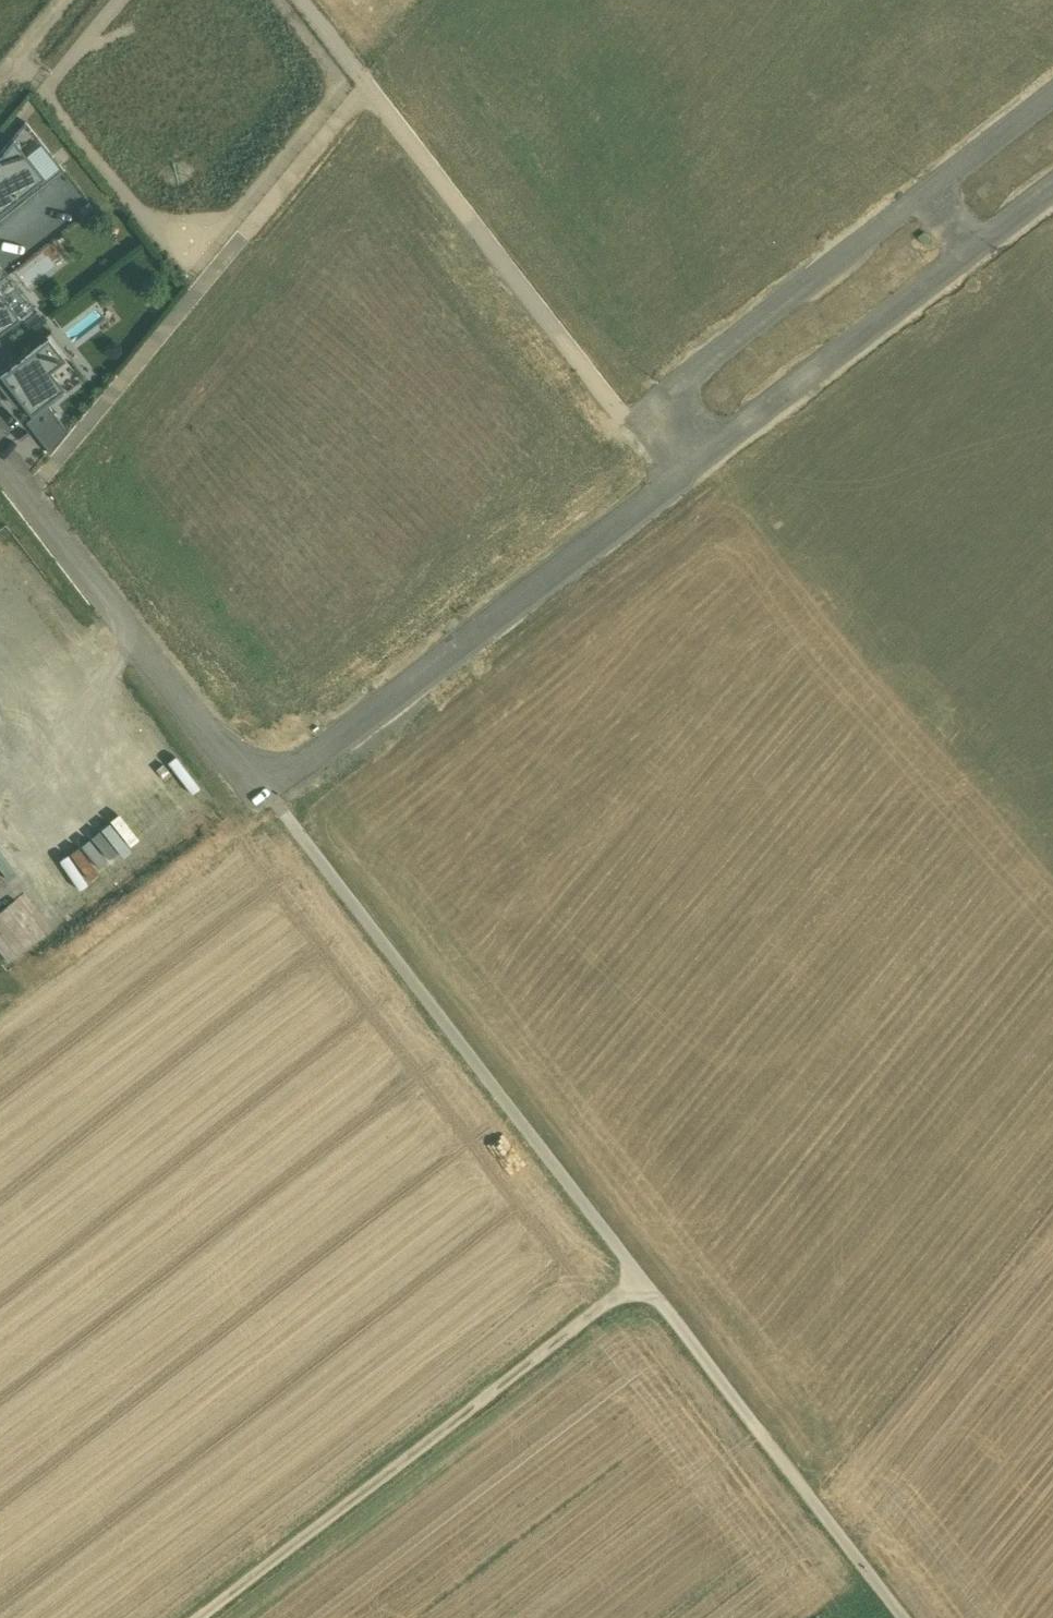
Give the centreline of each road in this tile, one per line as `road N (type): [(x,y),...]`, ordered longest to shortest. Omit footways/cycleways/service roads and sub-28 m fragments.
road 1 (track): [(260,792),(907,1617)]
road 2 (residential): [(1052,95),(666,394),(662,428),(687,469)]
road 3 (track): [(197,1617),(640,1278)]
road 4 (track): [(29,498),(369,84)]
road 5 (residential): [(687,469),(260,792)]
road 6 (residential): [(687,469),(1052,188)]
road 7 (residential): [(0,461),(260,792)]
road 8 (track): [(0,854),(141,745),(20,601)]

